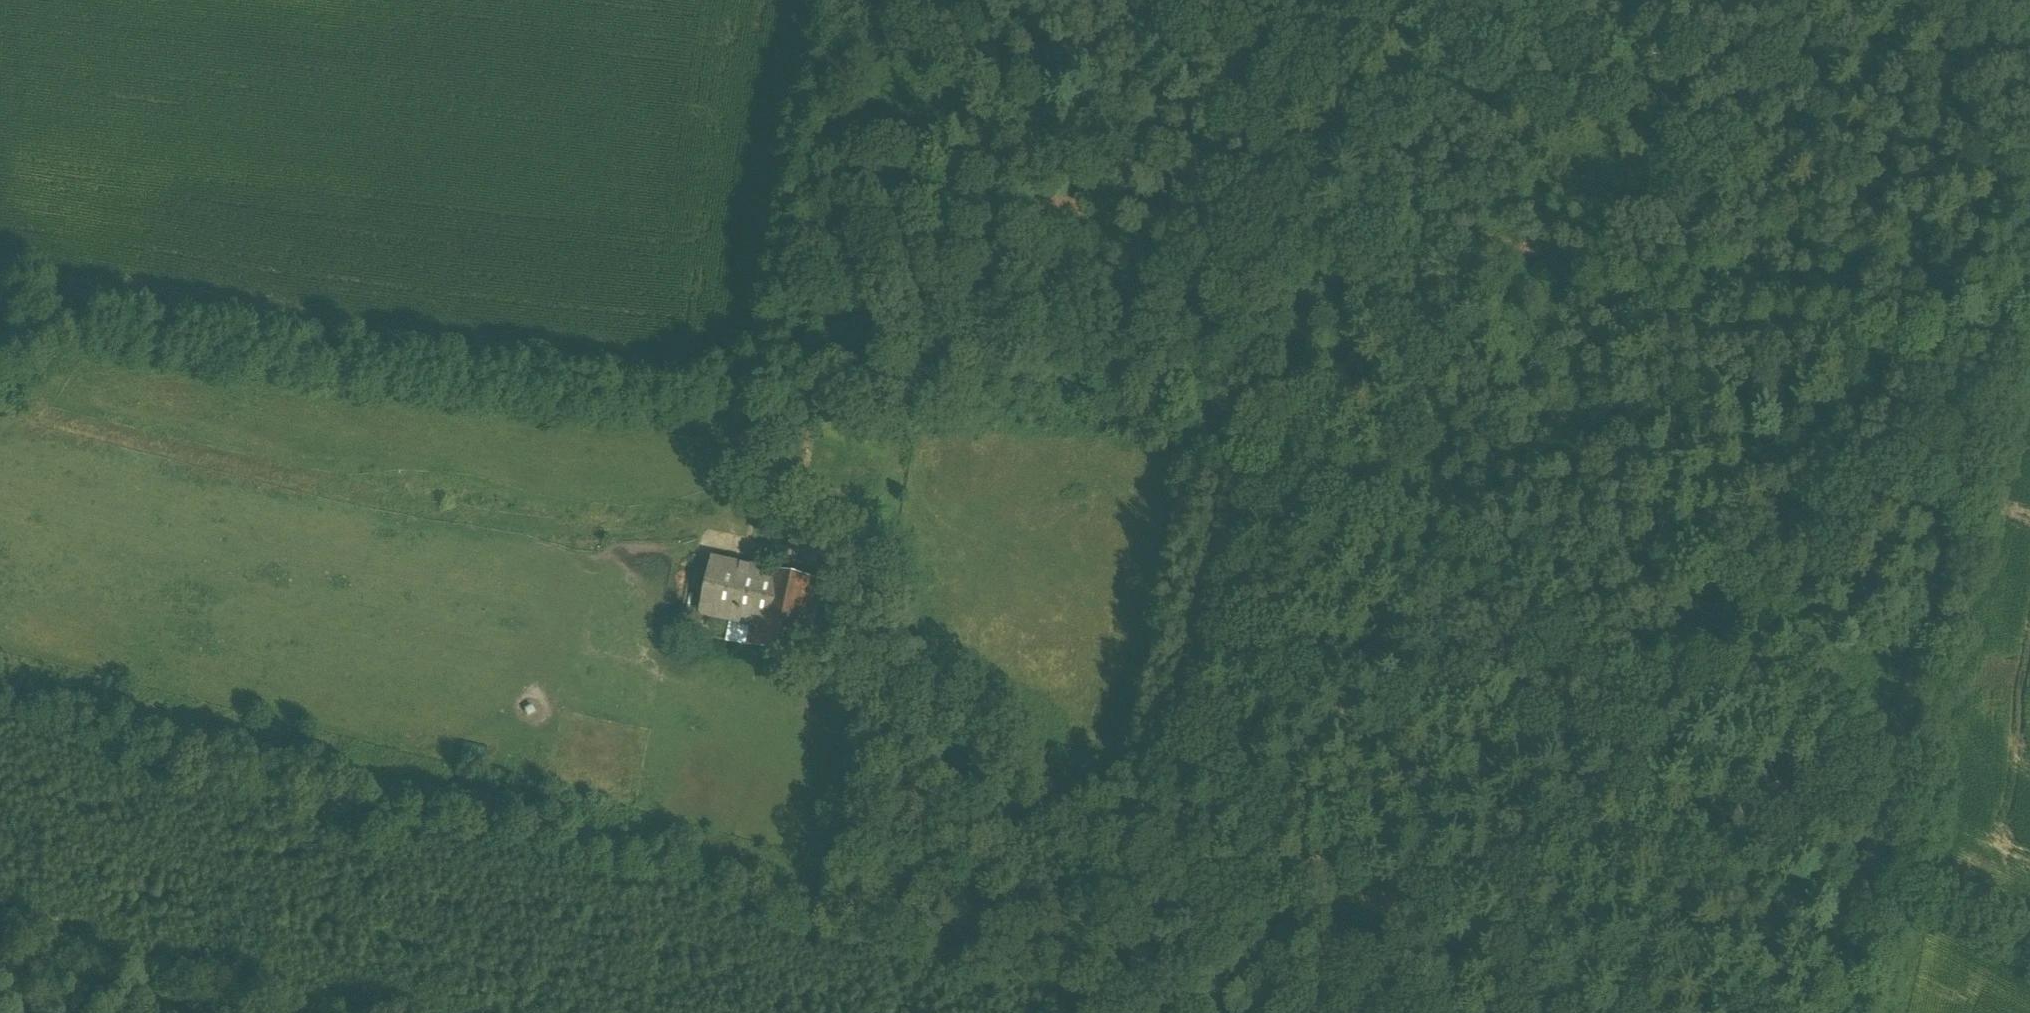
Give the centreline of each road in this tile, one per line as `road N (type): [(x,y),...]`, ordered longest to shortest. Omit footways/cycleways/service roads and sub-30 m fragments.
road 1 (unclassified): [(2029,302),(1907,848),(1857,1012)]

